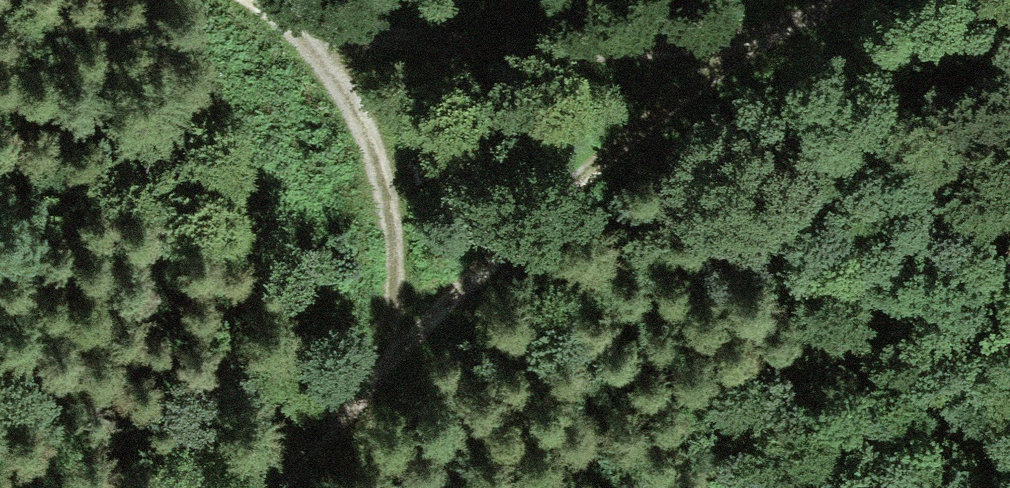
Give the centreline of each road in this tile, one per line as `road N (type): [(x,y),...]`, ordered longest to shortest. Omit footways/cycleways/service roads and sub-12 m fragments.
road 1 (track): [(831,0),(600,161),(355,383)]
road 2 (track): [(248,0),(301,30),(351,97),(385,189),(393,300),(355,383),(270,487)]
road 3 (track): [(754,49),(513,52),(301,30)]

